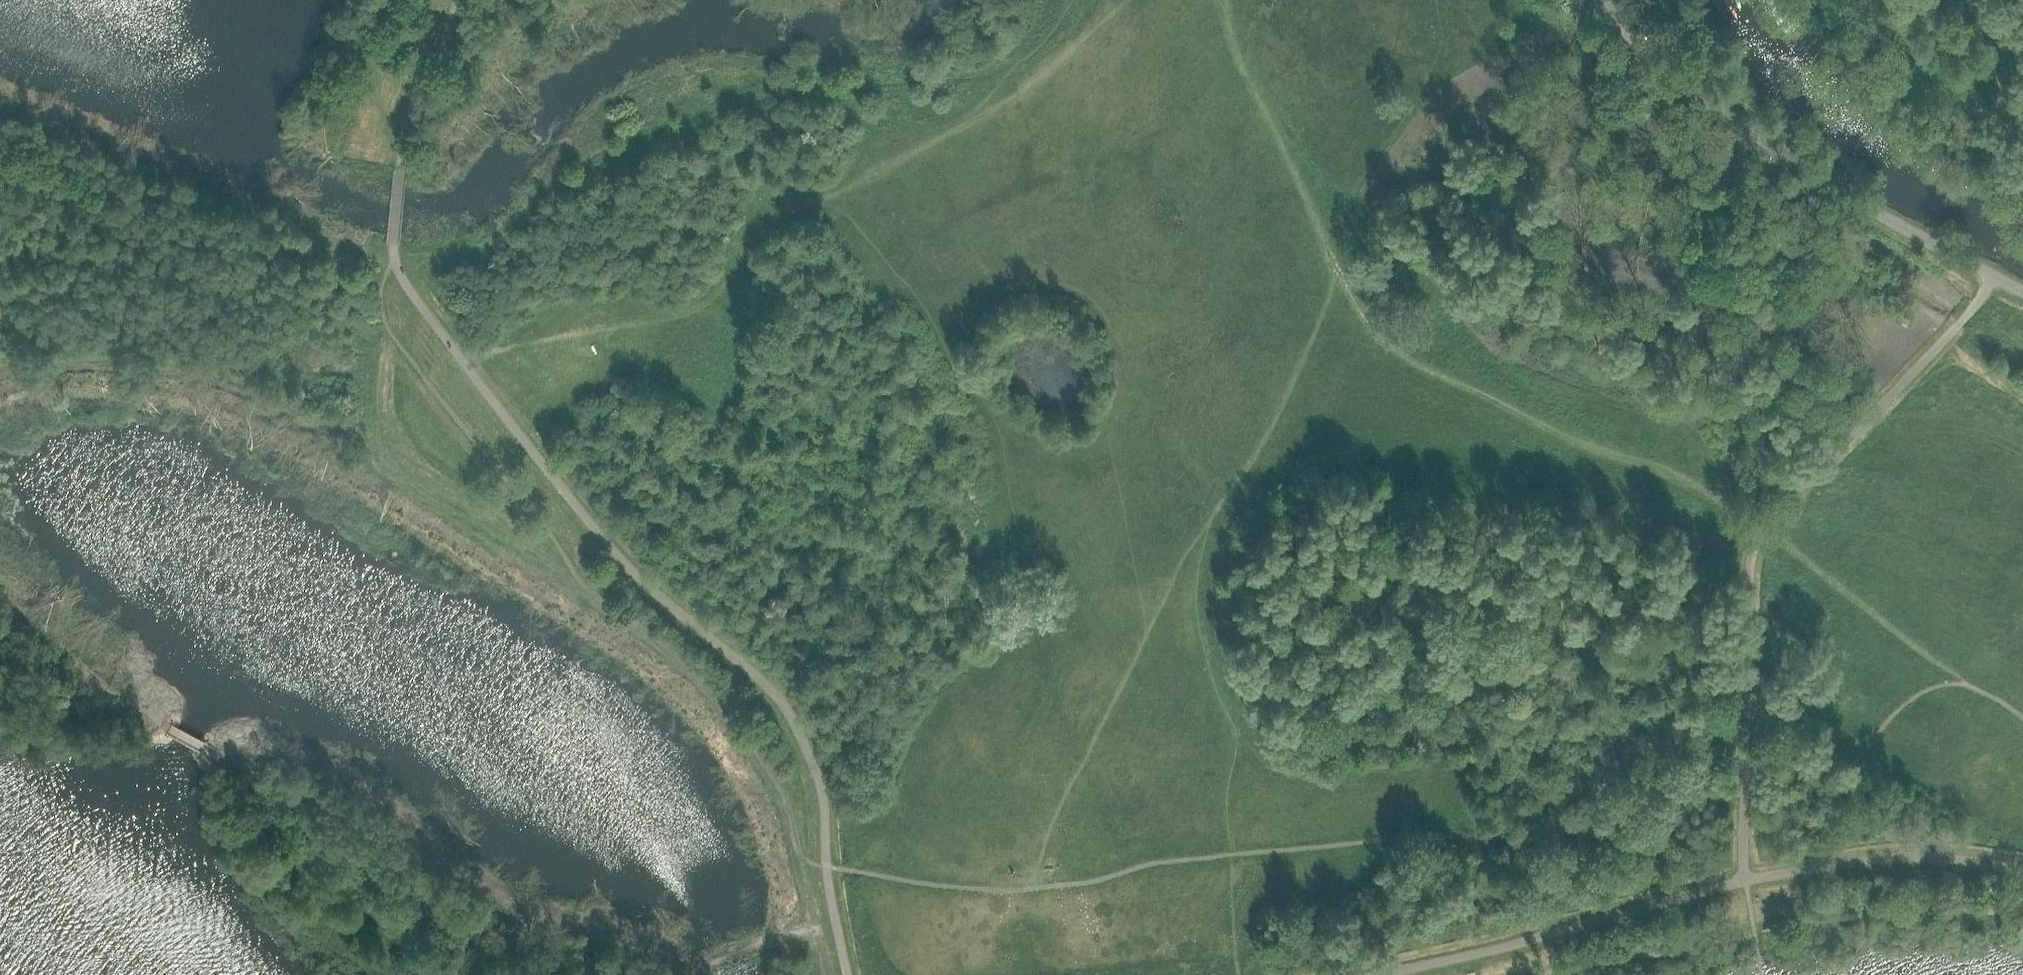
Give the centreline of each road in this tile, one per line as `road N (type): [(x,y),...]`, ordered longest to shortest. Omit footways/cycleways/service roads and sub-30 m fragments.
road 1 (unclassified): [(2022,292),(1783,155),(1664,67),(1601,0)]

